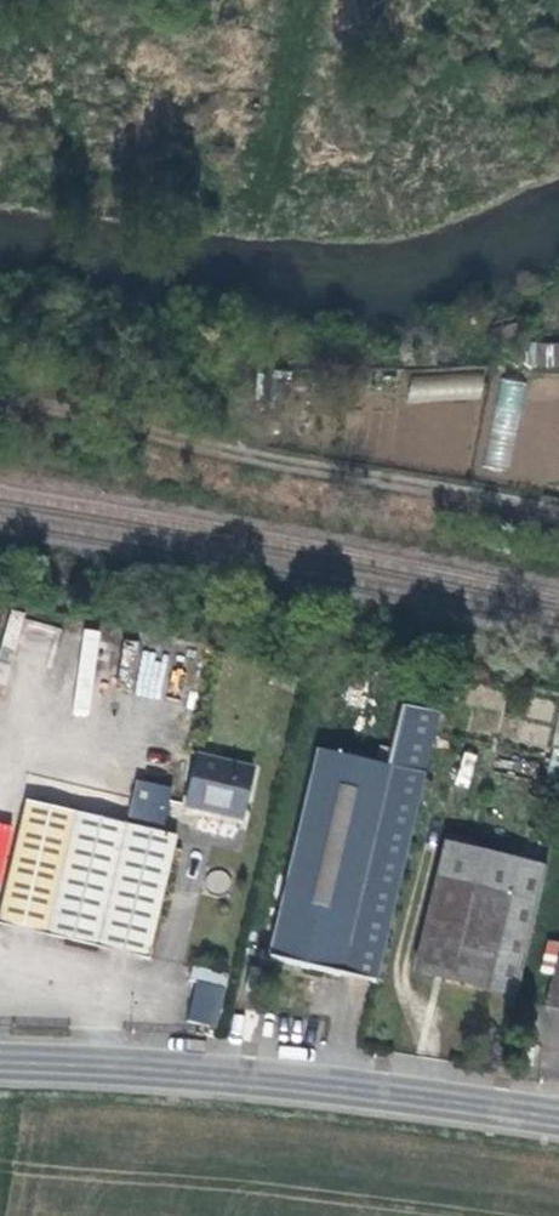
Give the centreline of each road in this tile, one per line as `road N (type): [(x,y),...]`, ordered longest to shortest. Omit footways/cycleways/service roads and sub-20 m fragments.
road 1 (track): [(558,515),(0,402)]
road 2 (tertiary): [(558,1118),(470,1102),(0,1062)]
road 3 (track): [(263,214),(313,0)]

